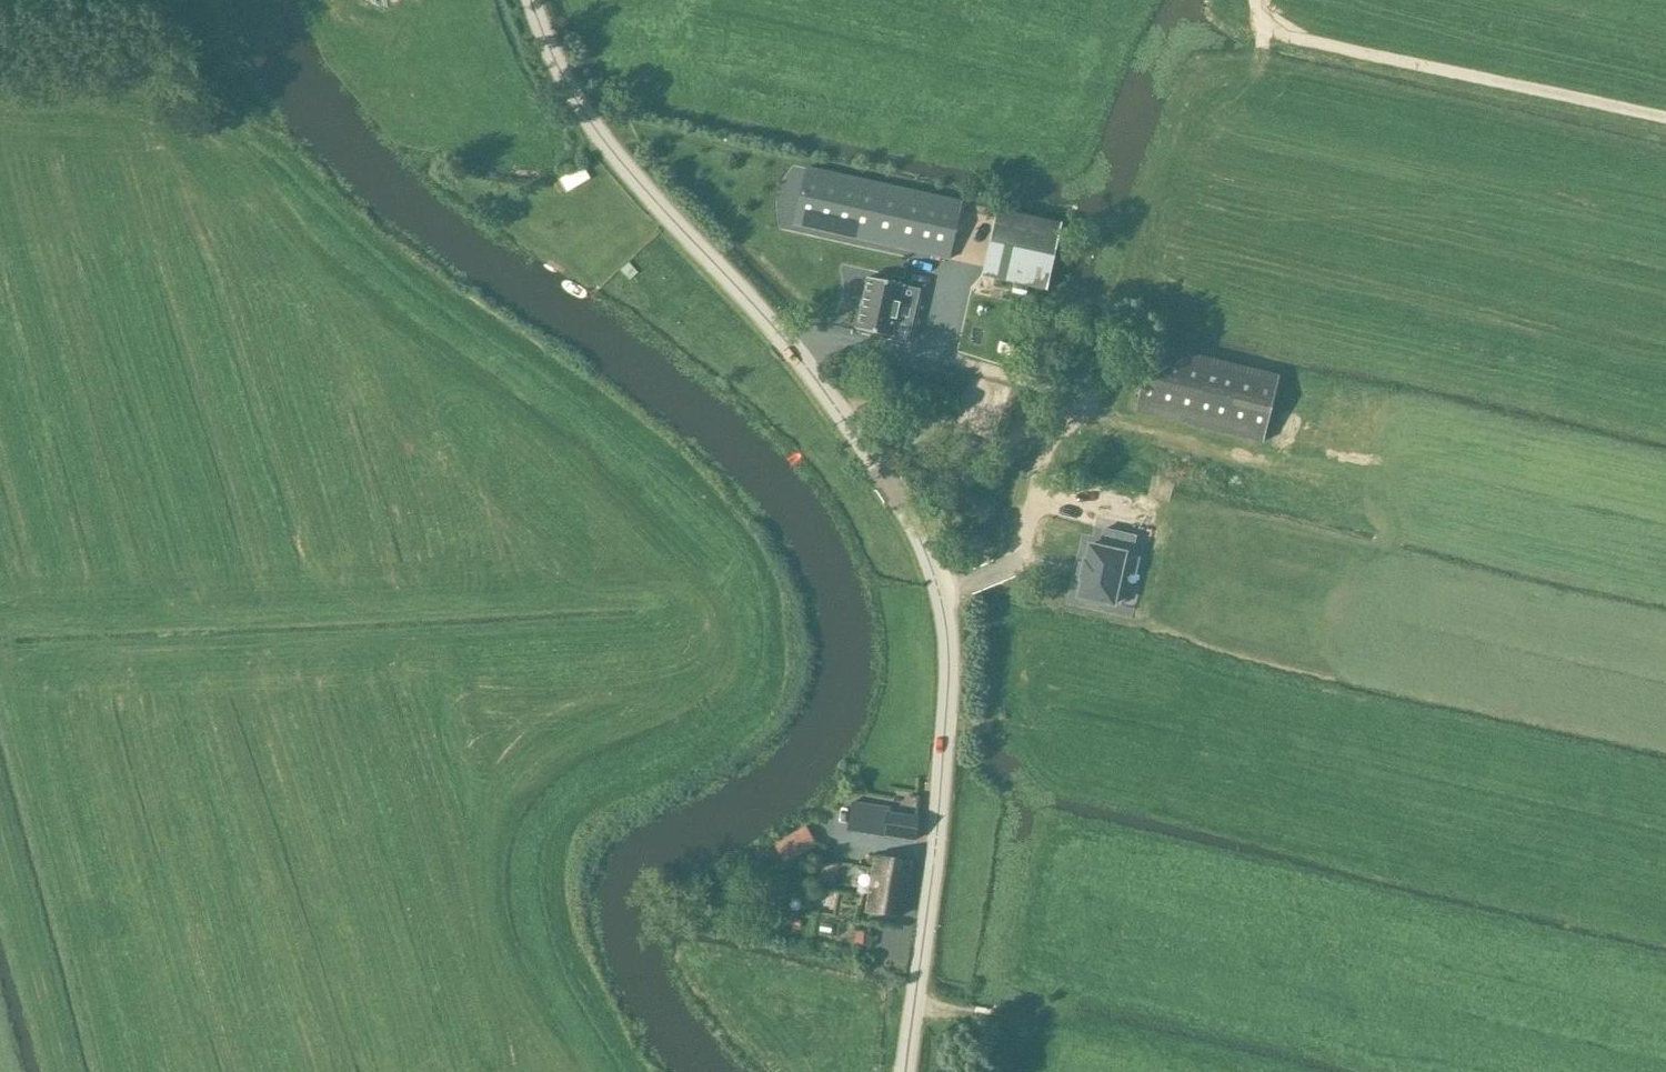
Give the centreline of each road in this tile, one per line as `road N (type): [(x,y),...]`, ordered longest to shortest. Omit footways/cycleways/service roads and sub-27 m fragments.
road 1 (unclassified): [(905,1071),(950,681),(932,569),(889,487),(799,356),(603,143),(548,48),(531,0)]
road 2 (track): [(1665,121),(1264,27),(1255,0)]

